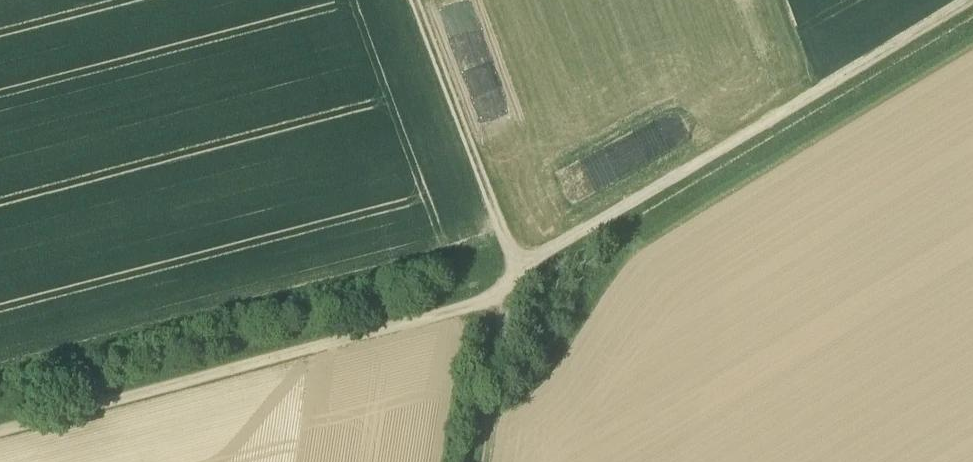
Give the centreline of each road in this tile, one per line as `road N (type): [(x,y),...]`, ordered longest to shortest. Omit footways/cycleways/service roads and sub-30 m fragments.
road 1 (track): [(514,271),(965,0)]
road 2 (track): [(0,431),(506,297)]
road 3 (track): [(506,297),(514,271),(411,0)]
road 4 (track): [(483,461),(506,297)]

